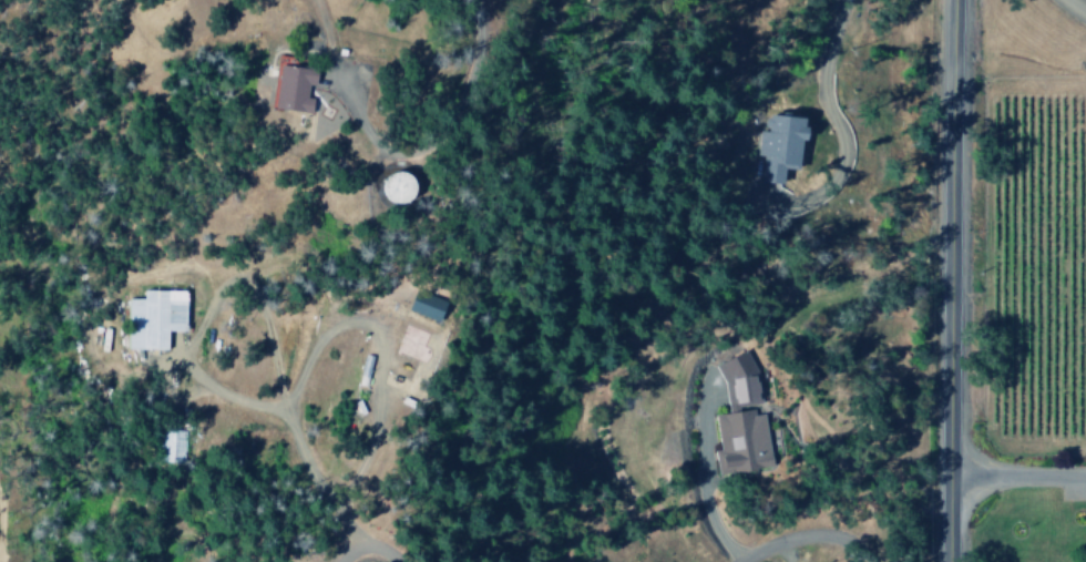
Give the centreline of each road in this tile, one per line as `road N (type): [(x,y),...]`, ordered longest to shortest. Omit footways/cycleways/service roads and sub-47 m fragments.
road 1 (secondary): [(945,561),(950,0)]
road 2 (residential): [(368,326),(327,325),(288,395),(299,456),(350,550)]
road 3 (residential): [(773,382),(793,395),(840,463),(862,517),(860,561)]
road 4 (residential): [(312,0),(346,106),(372,142),(412,162)]
road 5 (residential): [(858,561),(832,537),(795,539),(740,561)]

